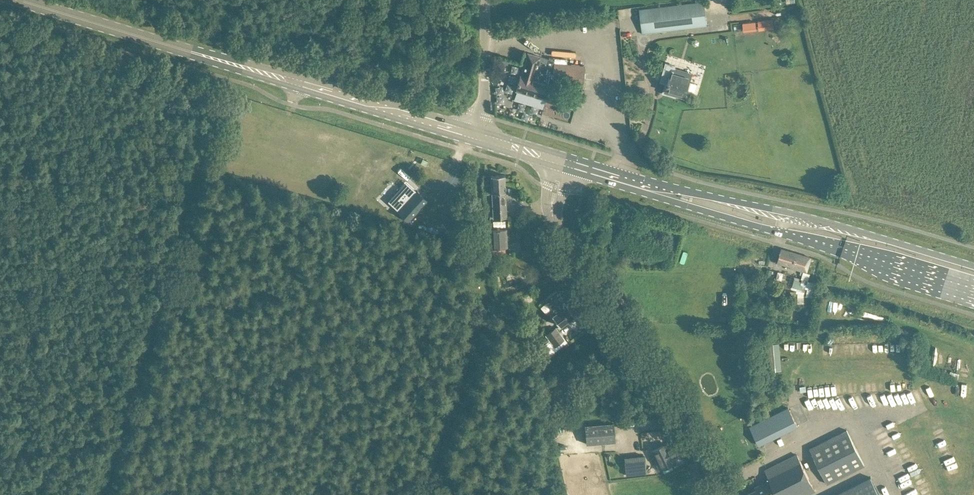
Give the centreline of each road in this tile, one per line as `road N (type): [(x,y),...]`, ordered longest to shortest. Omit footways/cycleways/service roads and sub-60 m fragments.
road 1 (tertiary): [(473,136),(17,0)]
road 2 (tertiary): [(651,189),(685,208),(973,295)]
road 3 (unclassified): [(730,494),(679,390),(553,214)]
road 4 (tertiary): [(973,266),(792,214),(651,189)]
road 5 (unclassified): [(473,136),(481,115),(487,0)]

